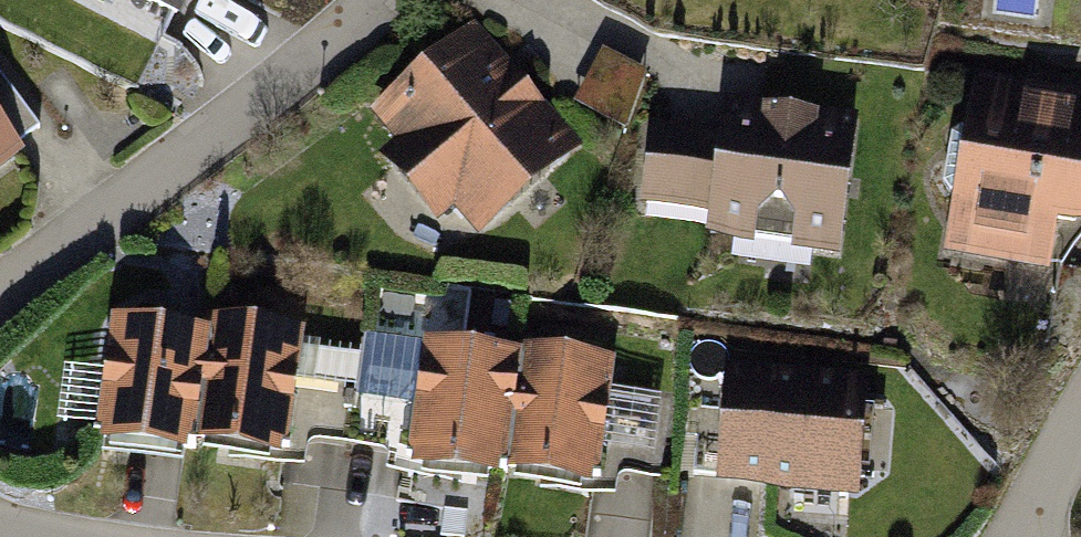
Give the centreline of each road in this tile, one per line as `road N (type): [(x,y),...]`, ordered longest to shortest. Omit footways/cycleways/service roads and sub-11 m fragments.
road 1 (residential): [(0,295),(379,0)]
road 2 (residential): [(1080,419),(1021,536)]

